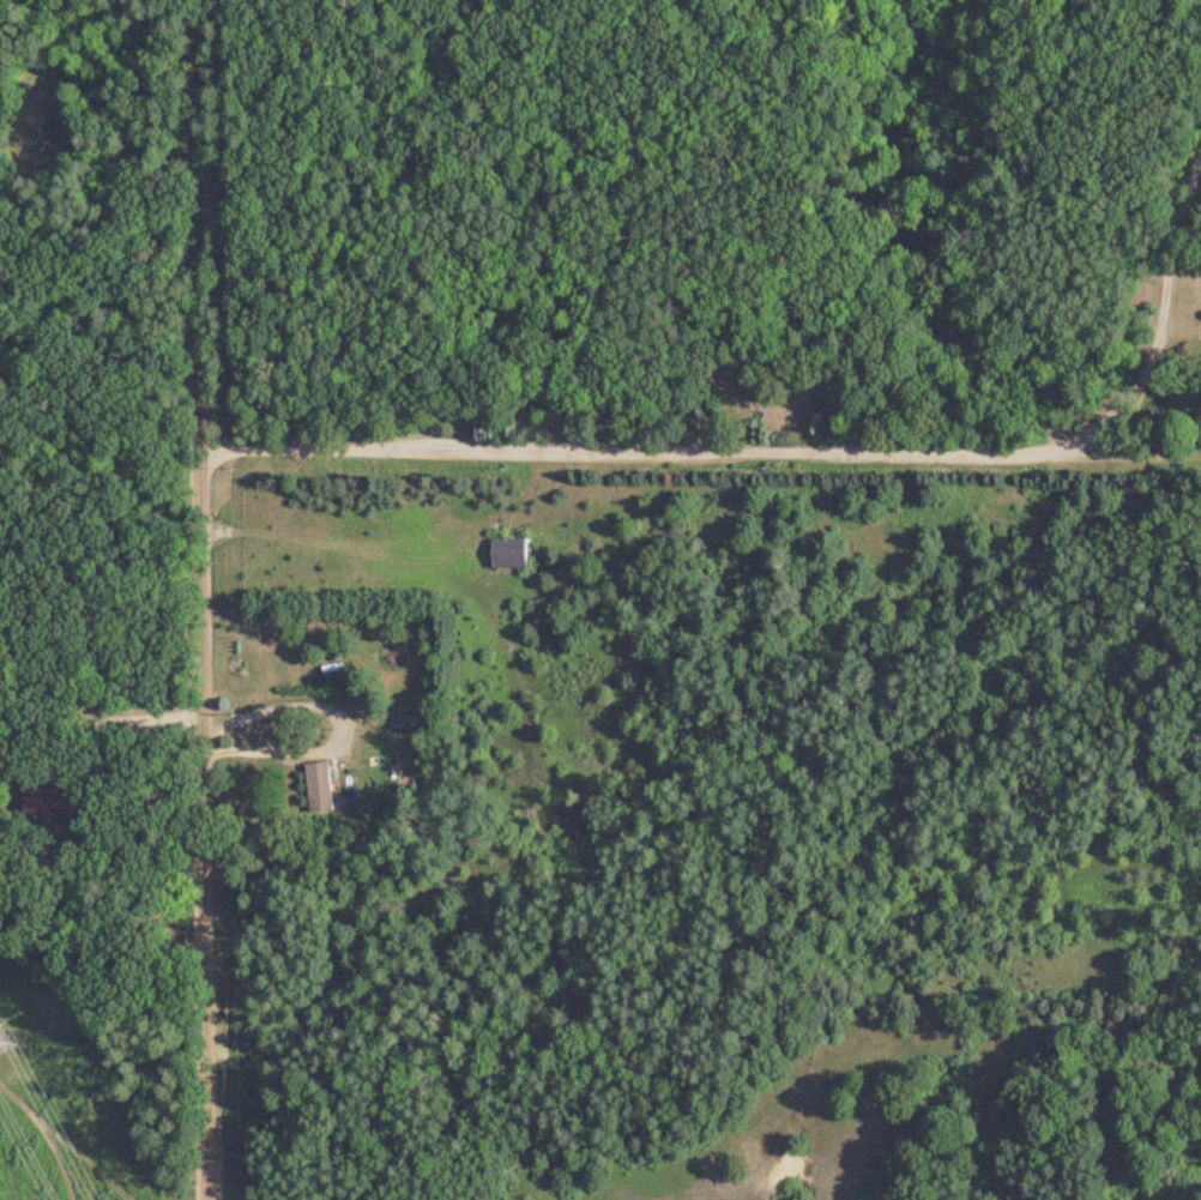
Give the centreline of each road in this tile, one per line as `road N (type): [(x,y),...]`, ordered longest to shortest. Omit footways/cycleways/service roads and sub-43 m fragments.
road 1 (residential): [(198,1199),(201,0)]

